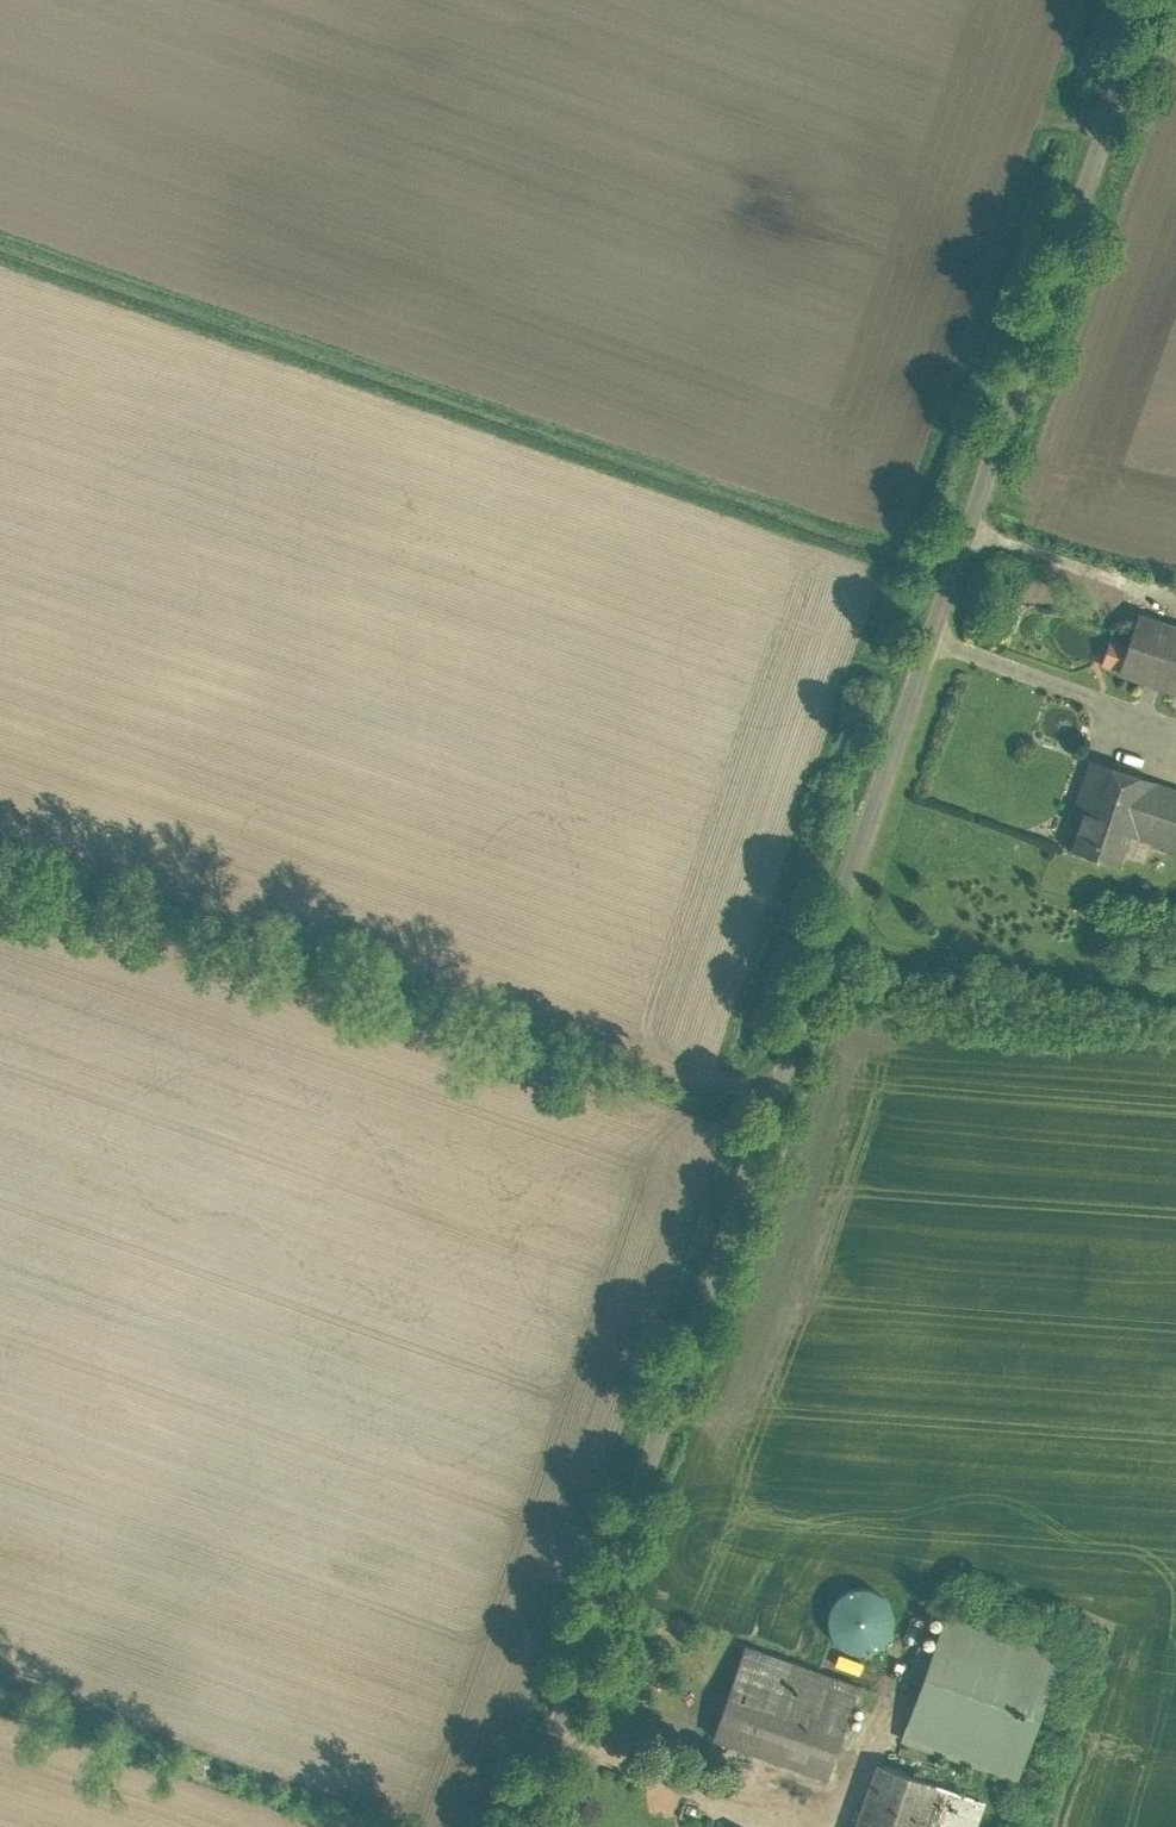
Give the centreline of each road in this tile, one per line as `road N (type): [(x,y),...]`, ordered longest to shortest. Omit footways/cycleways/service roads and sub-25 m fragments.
road 1 (unclassified): [(1144,0),(626,1558),(529,1826)]

